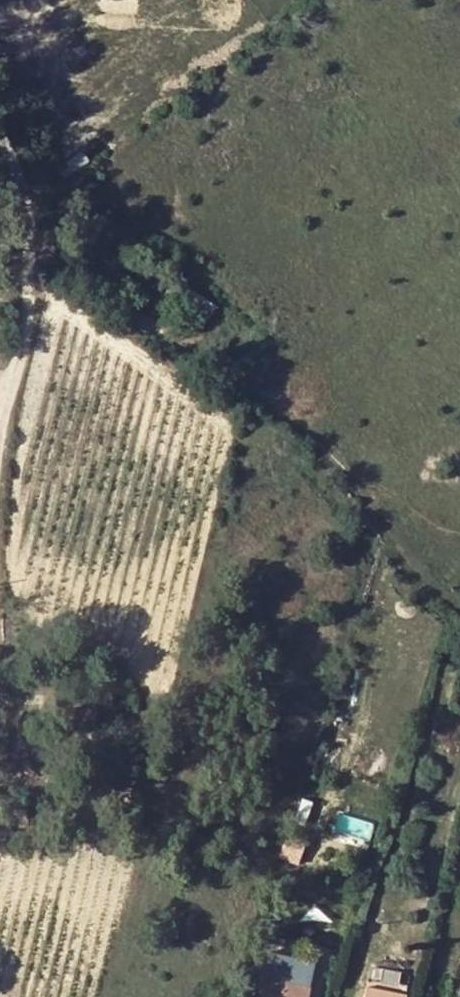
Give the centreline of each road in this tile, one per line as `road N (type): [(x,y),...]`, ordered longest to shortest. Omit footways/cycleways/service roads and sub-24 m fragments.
road 1 (track): [(459,613),(297,420),(63,260),(33,251)]
road 2 (track): [(0,439),(26,343),(33,251),(0,139)]

